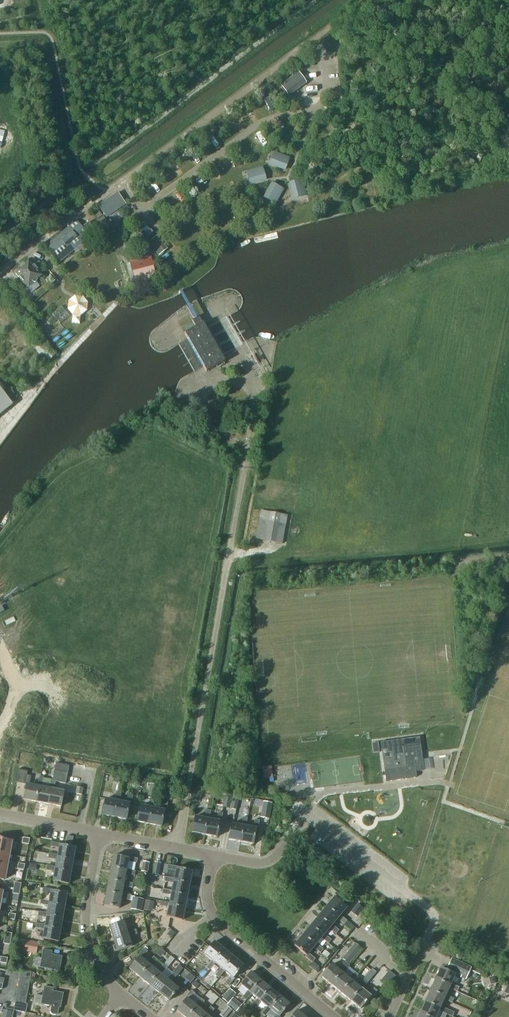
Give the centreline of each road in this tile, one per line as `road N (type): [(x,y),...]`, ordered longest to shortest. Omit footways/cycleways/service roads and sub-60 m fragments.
road 1 (residential): [(333,1016),(220,923),(208,888),(214,855)]
road 2 (residential): [(119,994),(87,942),(100,834)]
road 3 (unclassified): [(0,273),(107,192)]

